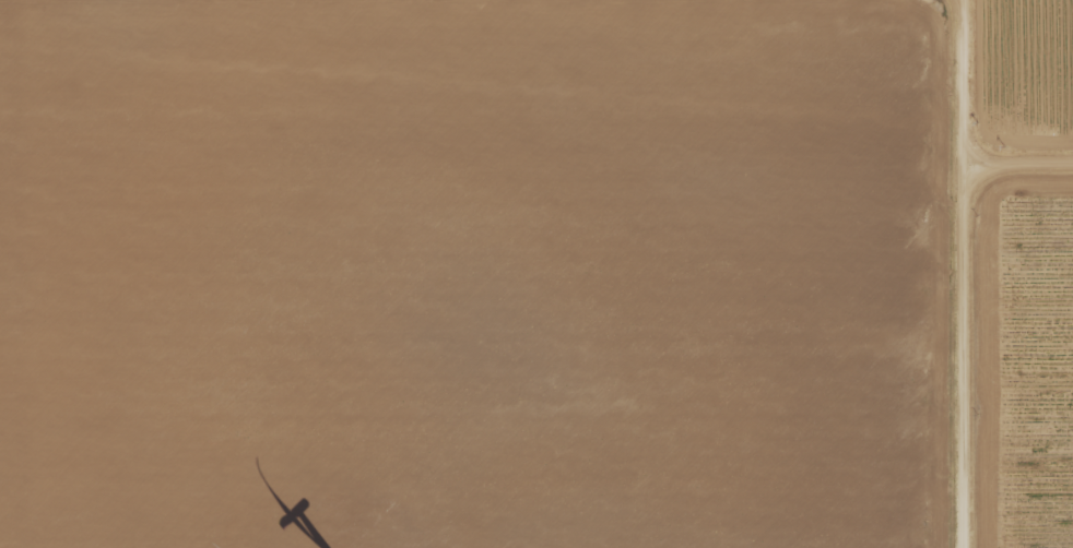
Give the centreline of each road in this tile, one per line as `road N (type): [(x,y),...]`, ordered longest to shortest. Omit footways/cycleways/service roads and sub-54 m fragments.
road 1 (residential): [(963,547),(951,0)]

